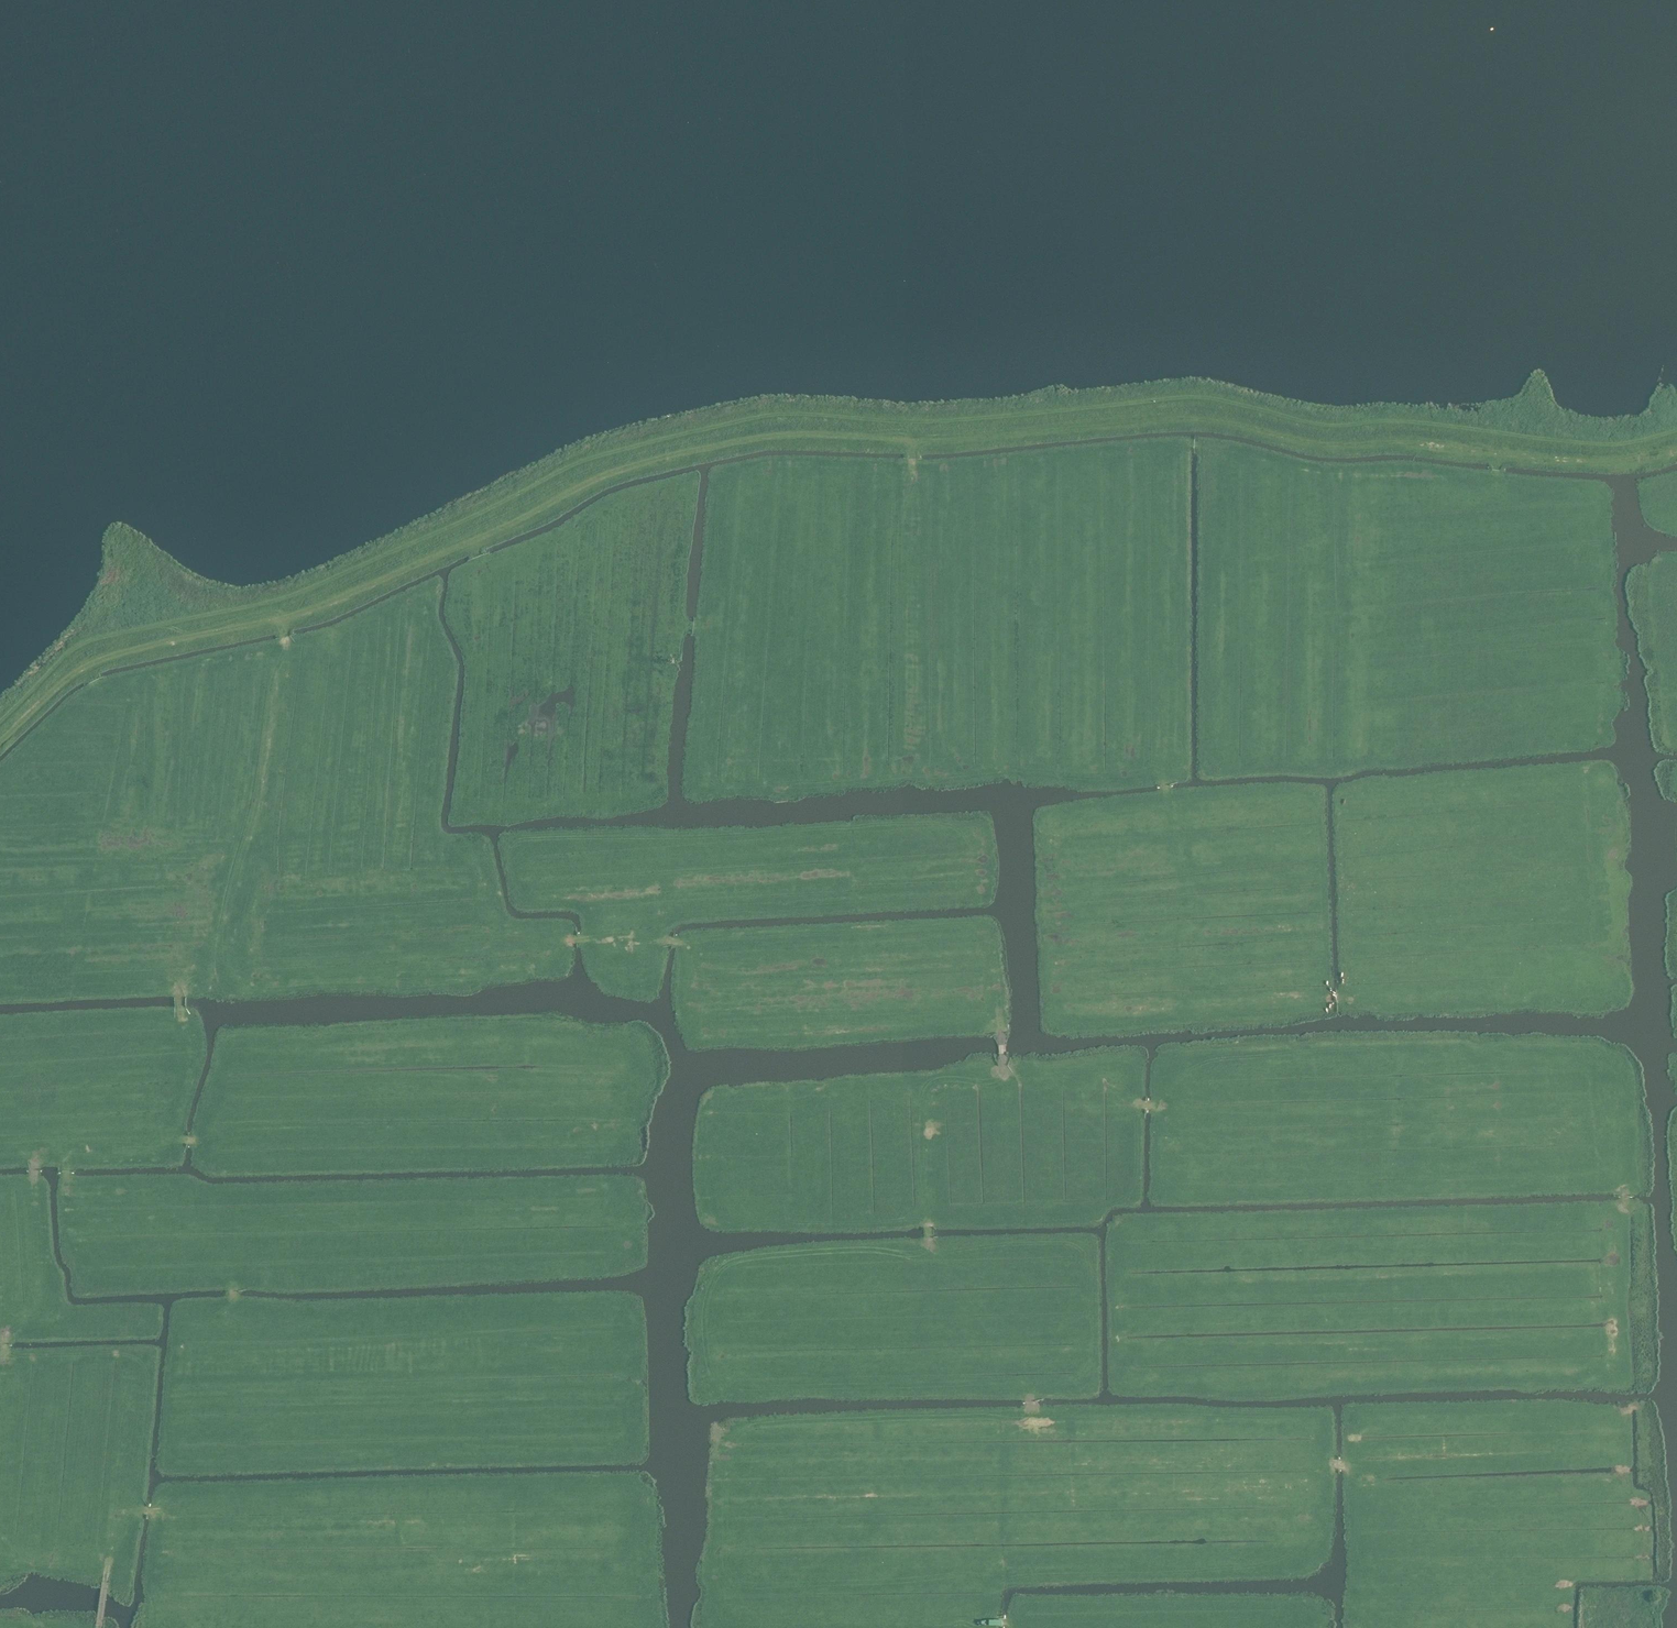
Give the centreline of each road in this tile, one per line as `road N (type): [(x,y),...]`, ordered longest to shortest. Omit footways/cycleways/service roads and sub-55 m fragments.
road 1 (track): [(1676,448),(1607,461),(1552,459),(1431,442),(1316,443),(1180,418),(954,438),(761,437),(583,481),(535,510),(326,606),(107,656),(67,678),(0,741)]

